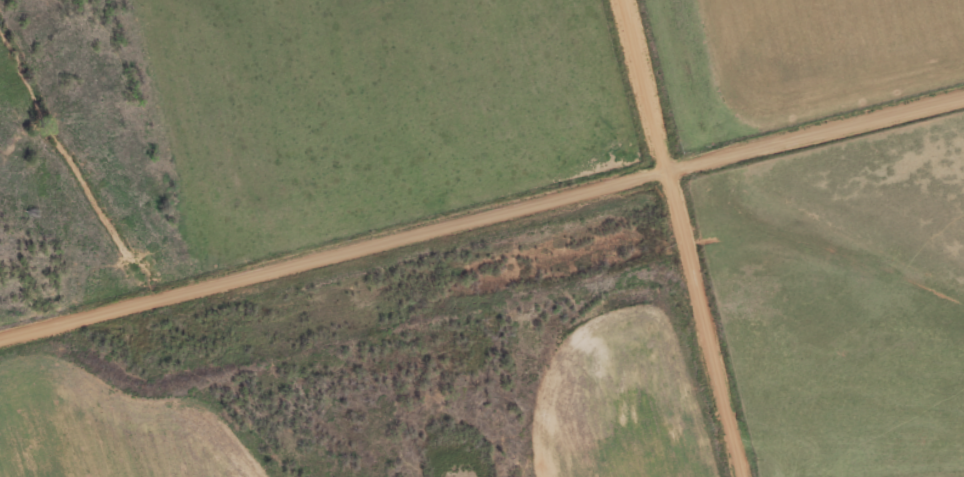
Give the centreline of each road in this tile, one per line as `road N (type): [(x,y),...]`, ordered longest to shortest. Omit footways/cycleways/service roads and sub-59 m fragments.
road 1 (residential): [(0,336),(963,95)]
road 2 (residential): [(741,476),(622,0)]
road 3 (residential): [(221,281),(154,0)]

